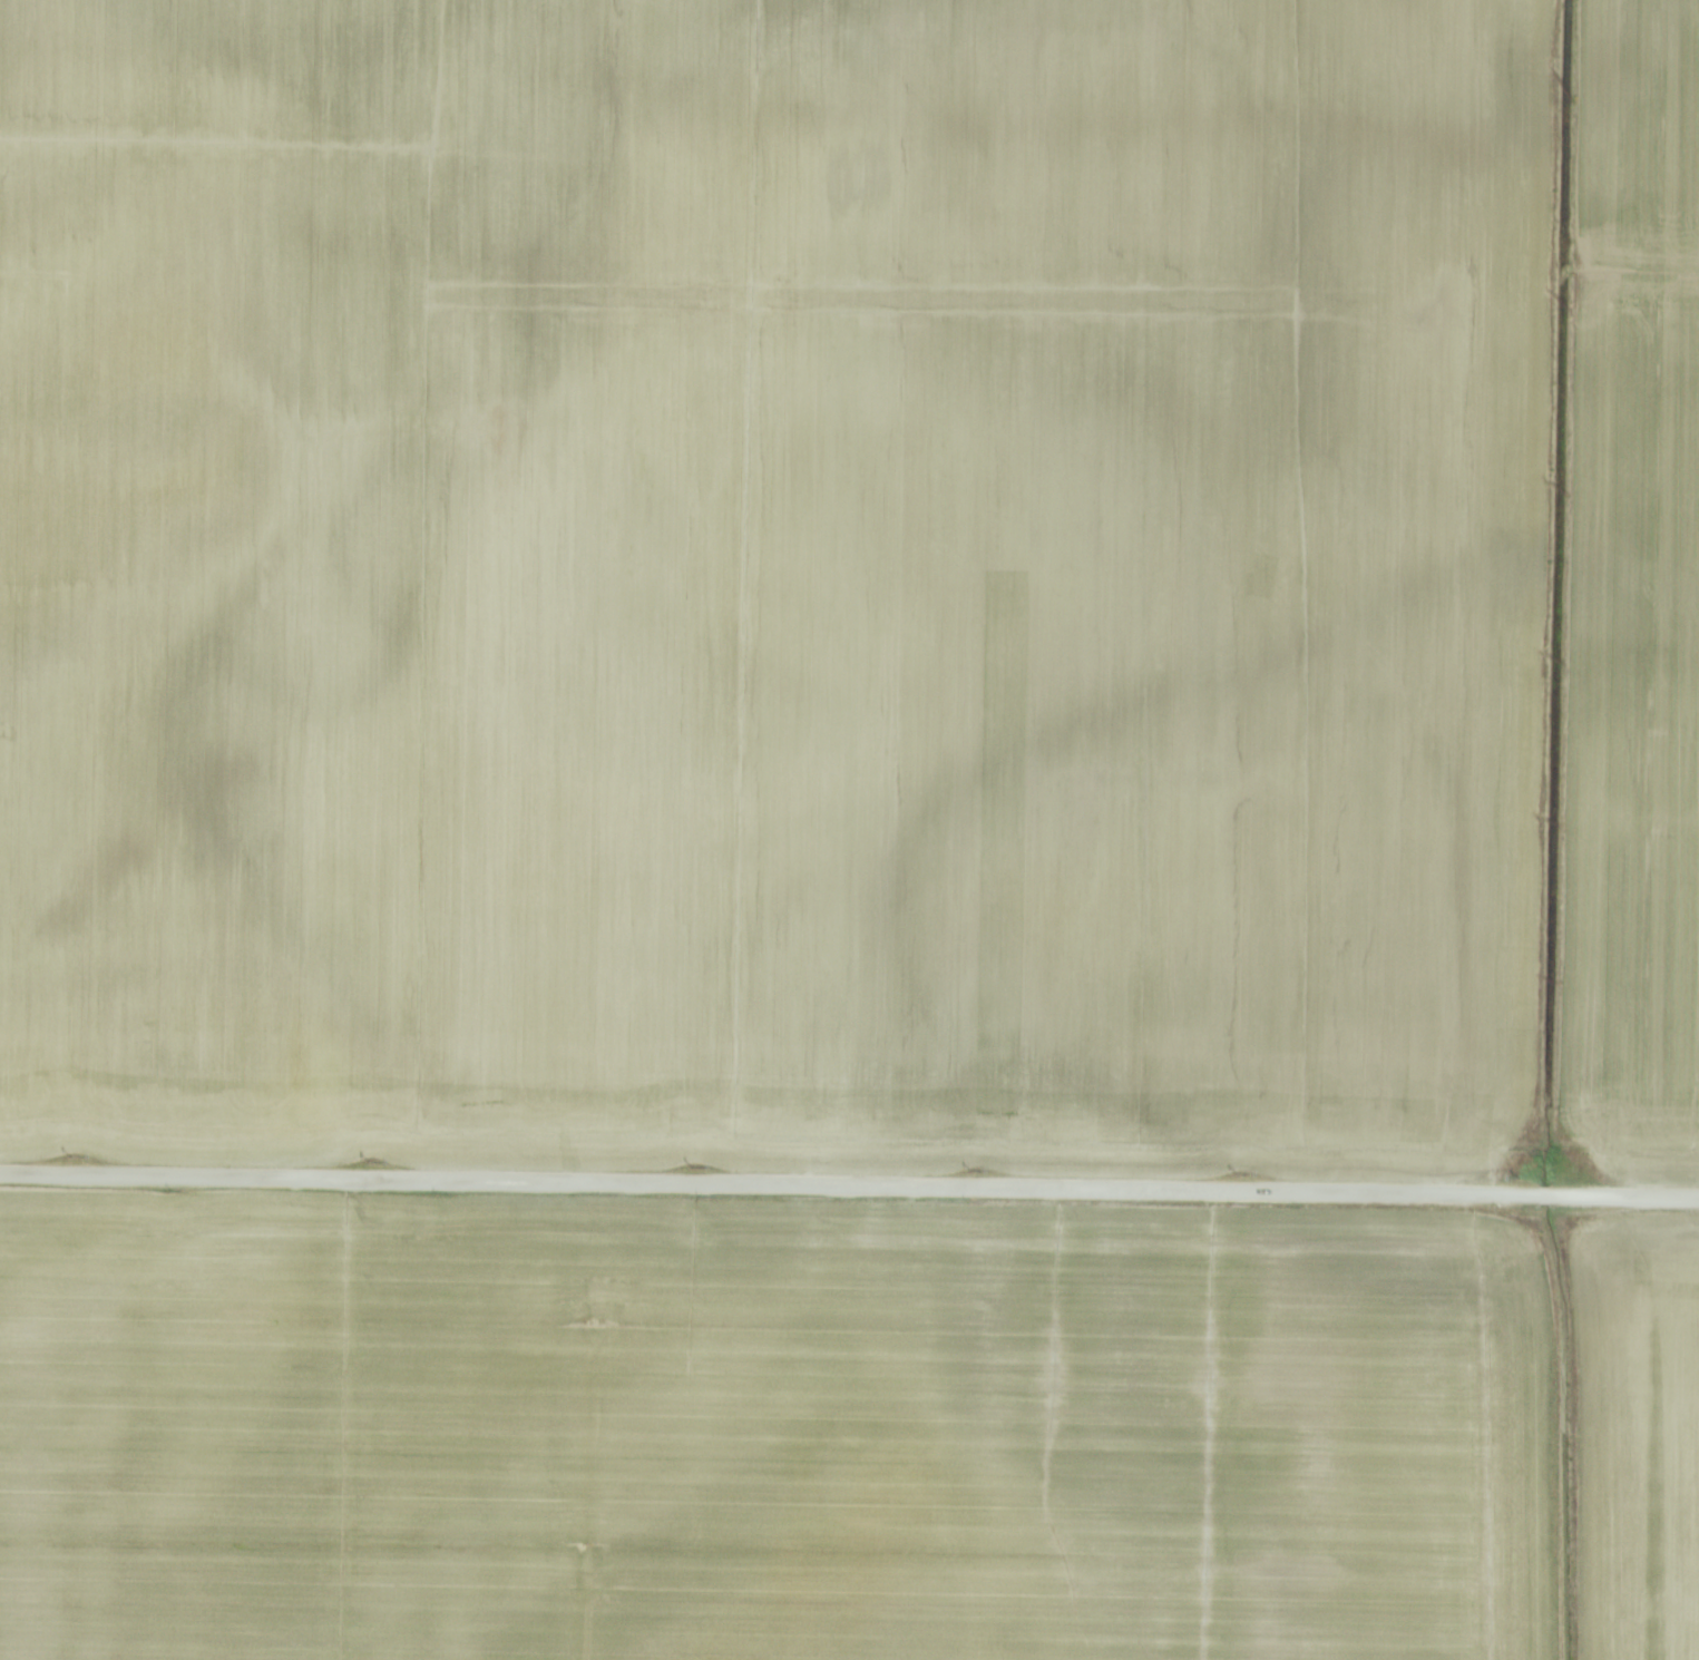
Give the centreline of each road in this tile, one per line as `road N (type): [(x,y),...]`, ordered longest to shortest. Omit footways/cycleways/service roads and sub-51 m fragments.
road 1 (tertiary): [(1698,1195),(0,1174)]

